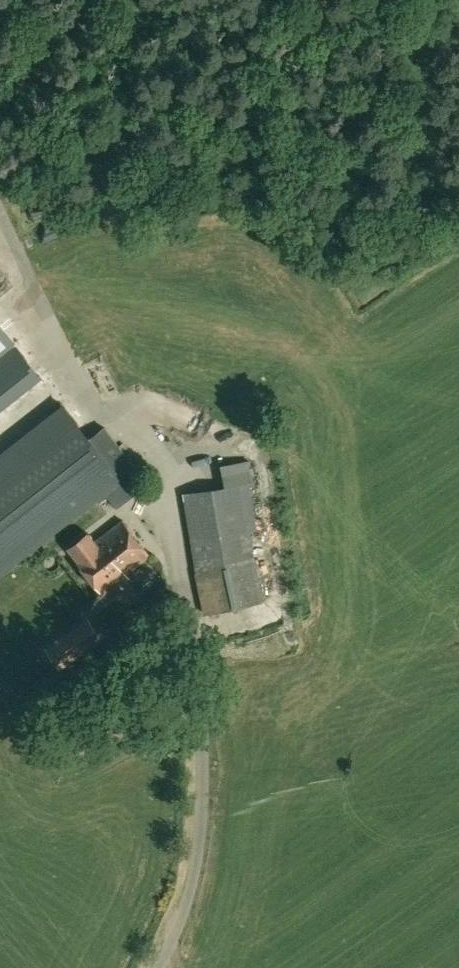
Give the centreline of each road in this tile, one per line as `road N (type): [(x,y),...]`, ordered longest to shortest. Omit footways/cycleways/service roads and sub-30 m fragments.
road 1 (unclassified): [(161,967),(196,879),(204,728)]

